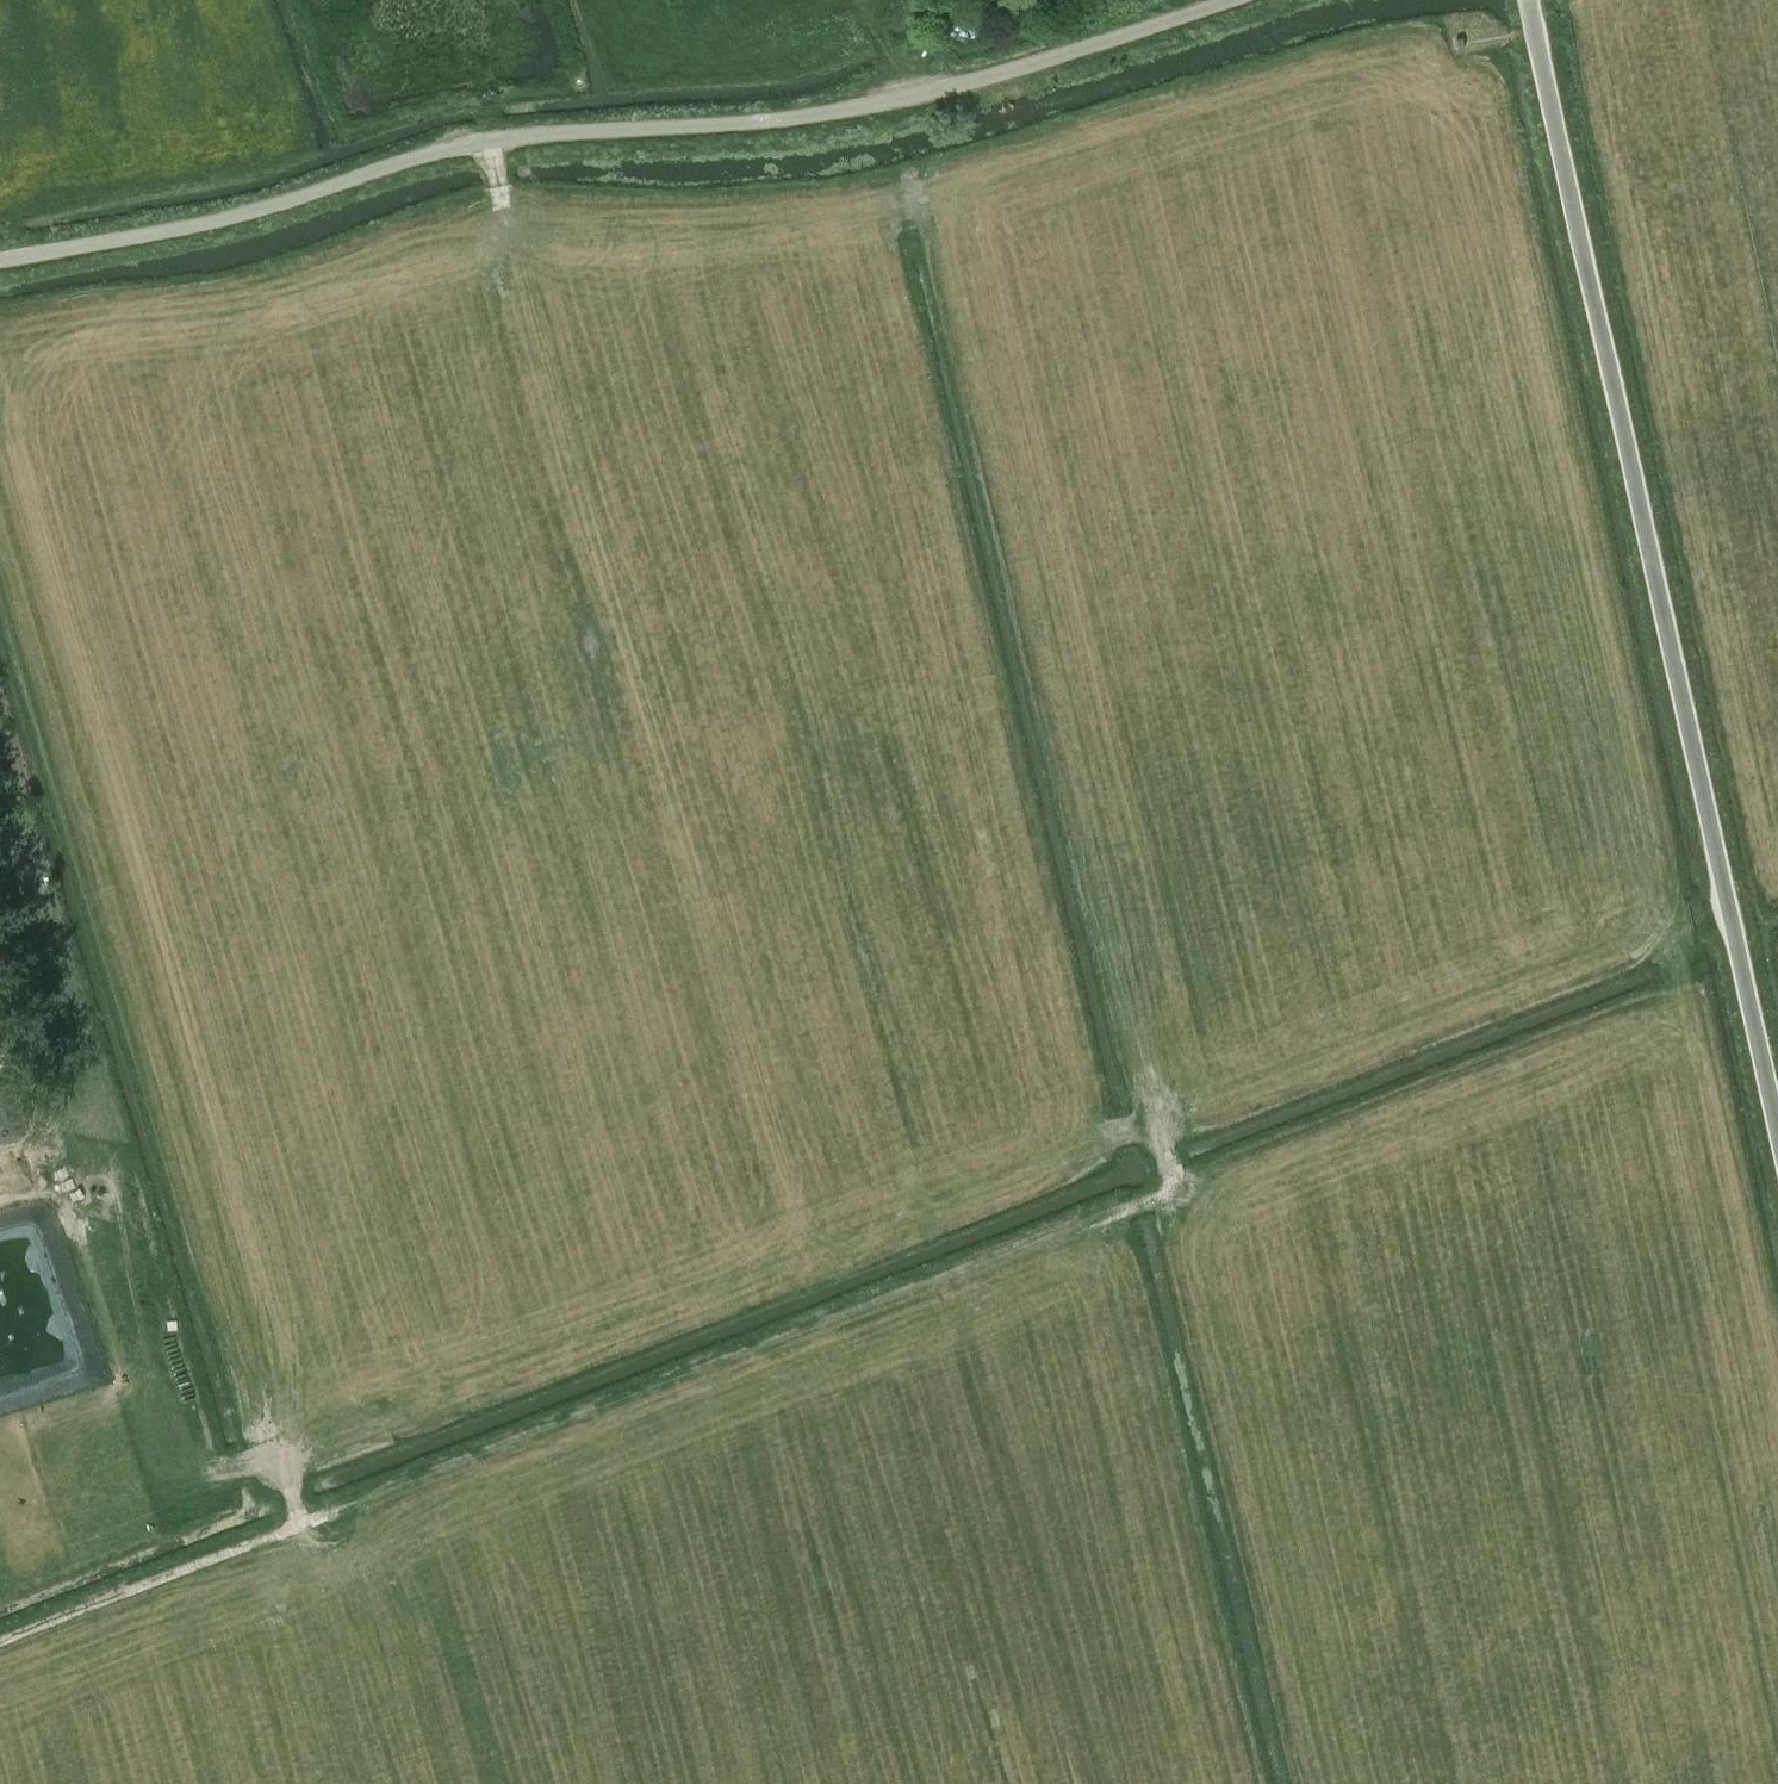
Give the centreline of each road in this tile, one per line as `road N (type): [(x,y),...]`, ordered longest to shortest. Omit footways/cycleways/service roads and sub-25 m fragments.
road 1 (unclassified): [(0,262),(296,205),(483,152),(864,105),(1204,0)]
road 2 (unclassified): [(1777,1129),(1535,0)]

